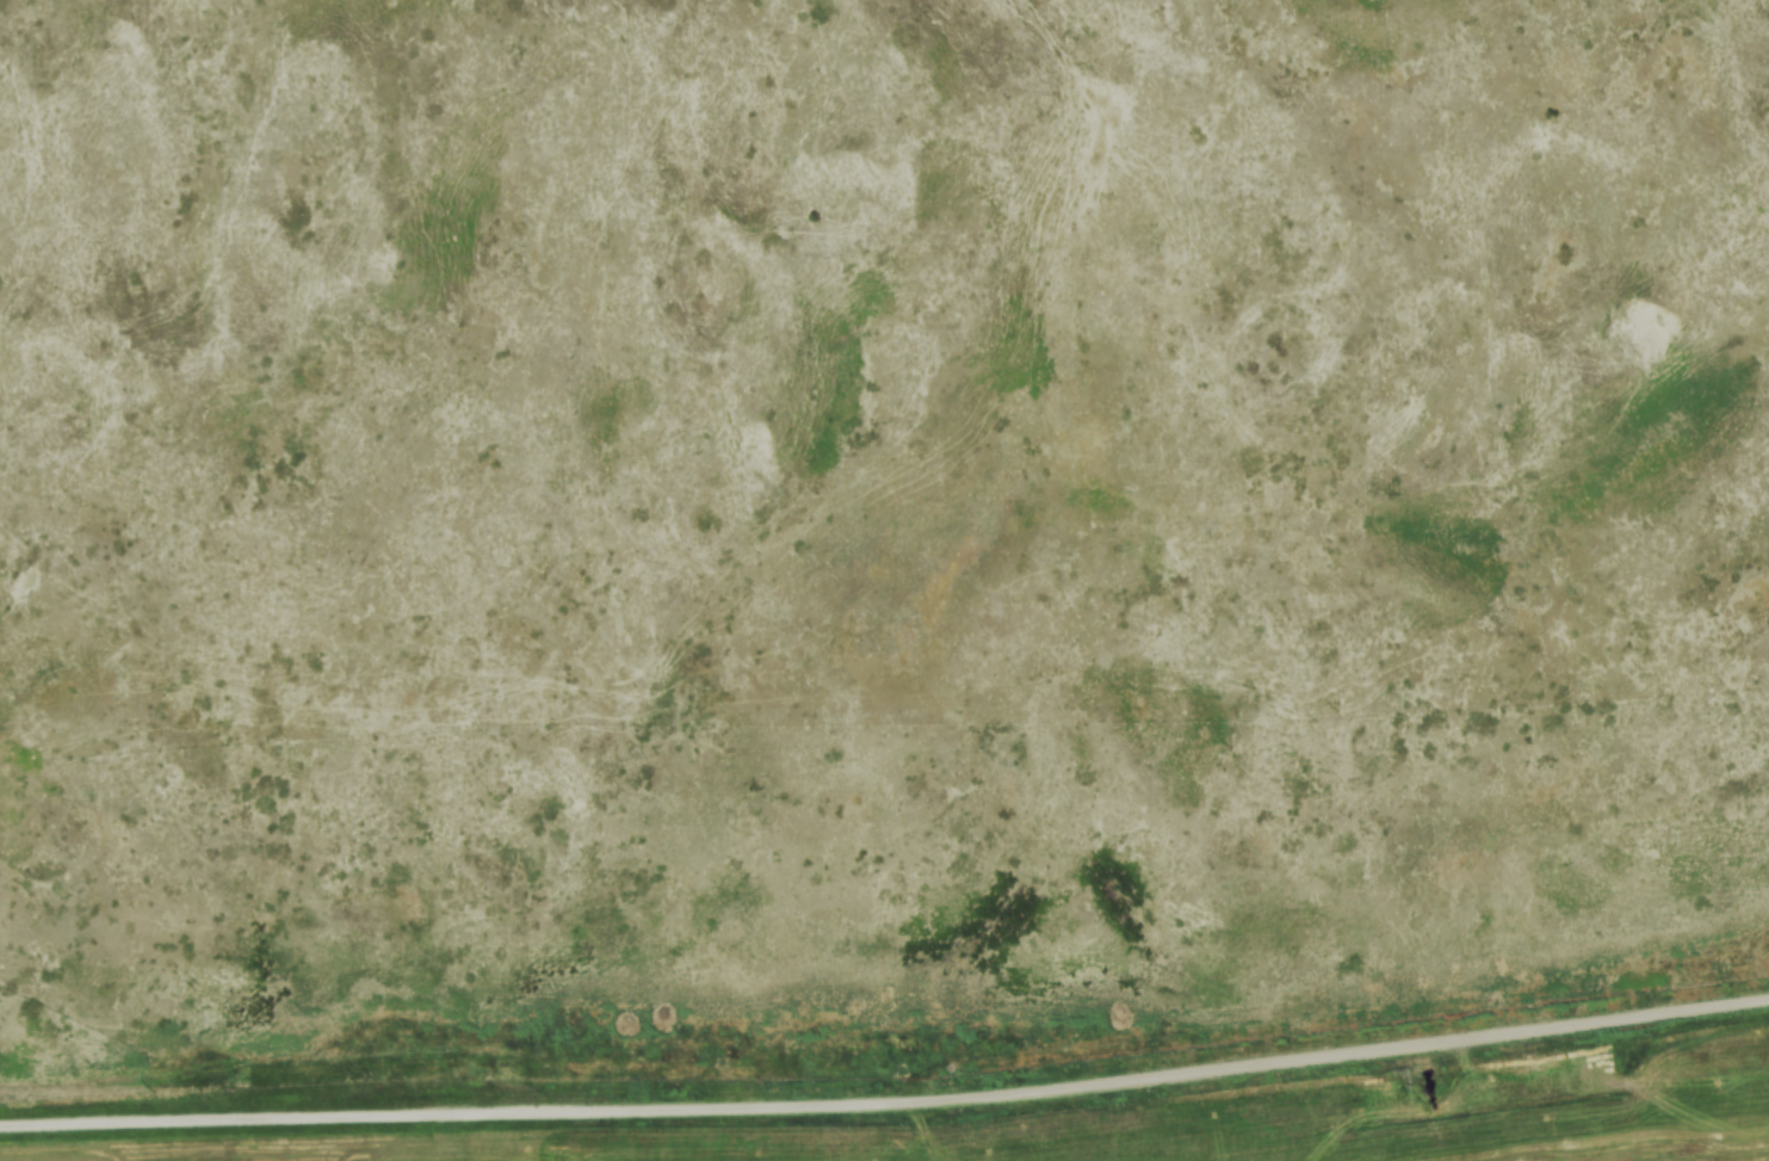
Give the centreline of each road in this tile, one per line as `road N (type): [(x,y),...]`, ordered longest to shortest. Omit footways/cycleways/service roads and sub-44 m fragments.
road 1 (residential): [(0,1122),(966,1098),(1768,999)]

